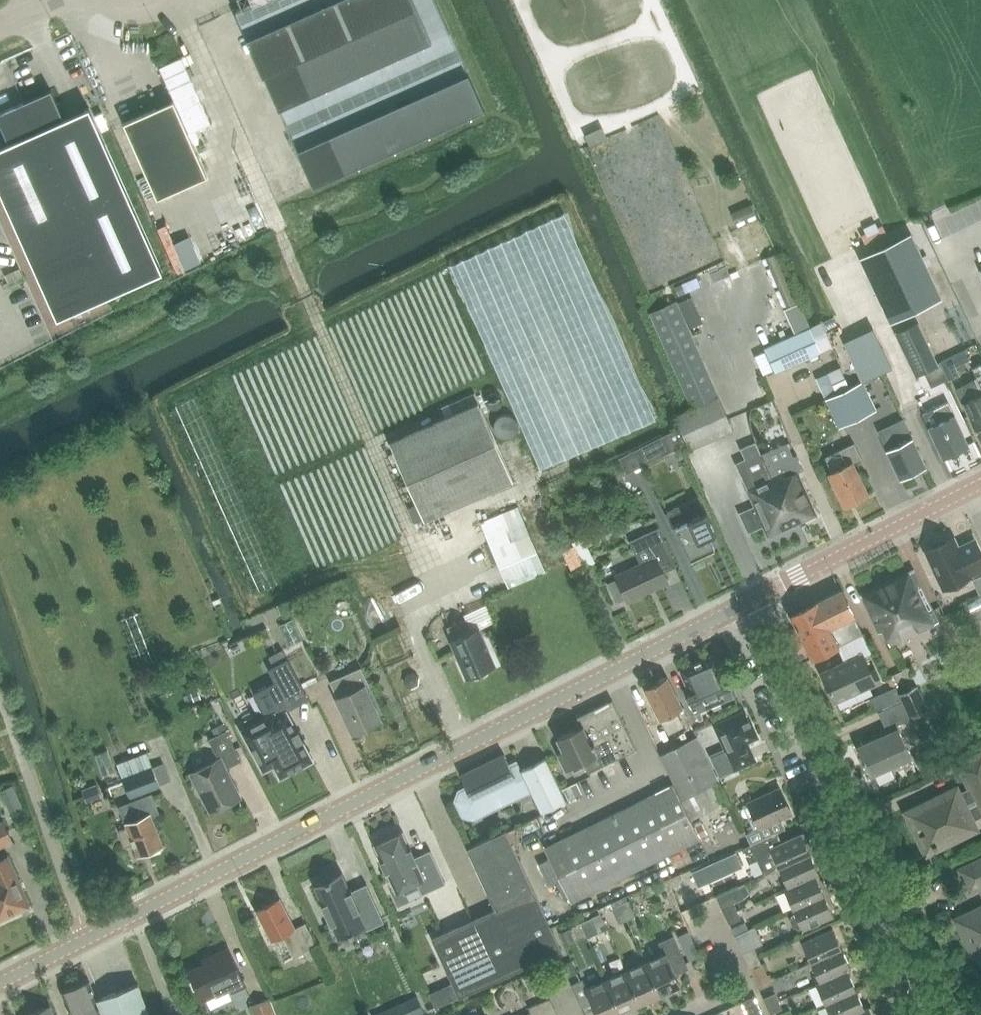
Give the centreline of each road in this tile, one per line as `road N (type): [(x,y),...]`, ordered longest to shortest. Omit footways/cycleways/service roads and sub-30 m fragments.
road 1 (tertiary): [(0,982),(744,604)]
road 2 (track): [(168,0),(425,567),(419,643),(470,744)]
road 3 (residential): [(935,1014),(744,604)]
road 4 (tertiary): [(744,604),(980,484)]
road 5 (residential): [(692,1014),(743,986),(714,918)]

